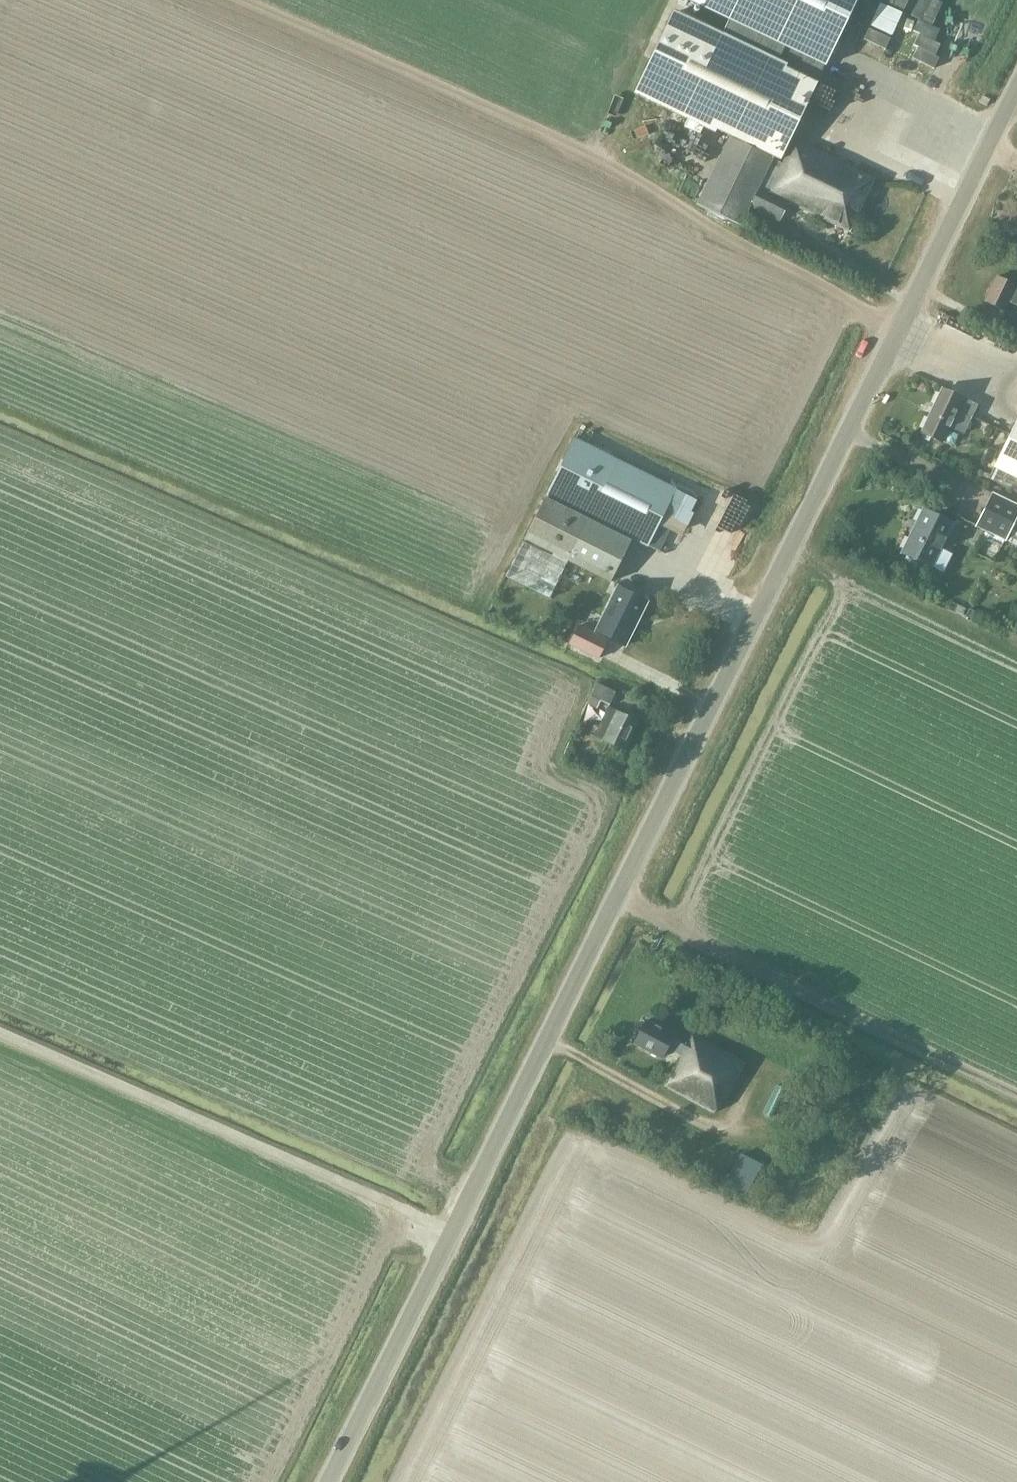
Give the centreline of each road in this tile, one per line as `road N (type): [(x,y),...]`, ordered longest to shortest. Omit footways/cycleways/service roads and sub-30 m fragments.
road 1 (unclassified): [(327,1481),(1016,87)]
road 2 (track): [(397,1481),(566,1145),(589,1144),(787,1241),(810,1244),(829,1231),(909,1090)]
road 3 (track): [(243,0),(572,144),(719,236),(899,328)]
road 4 (track): [(476,606),(569,413),(752,492),(849,305)]
road 5 (track): [(469,1197),(430,1172),(436,1144),(607,807),(605,793),(547,761),(577,683)]
road 6 (track): [(0,1035),(451,1232)]
road 7 (track): [(1016,1093),(616,898)]
road 8 (track): [(673,927),(840,593),(832,572),(789,549)]
road 9 (track): [(403,1211),(270,1481)]
road 10 (track): [(593,156),(595,133),(655,0)]
road 11 (track): [(931,105),(992,0)]

